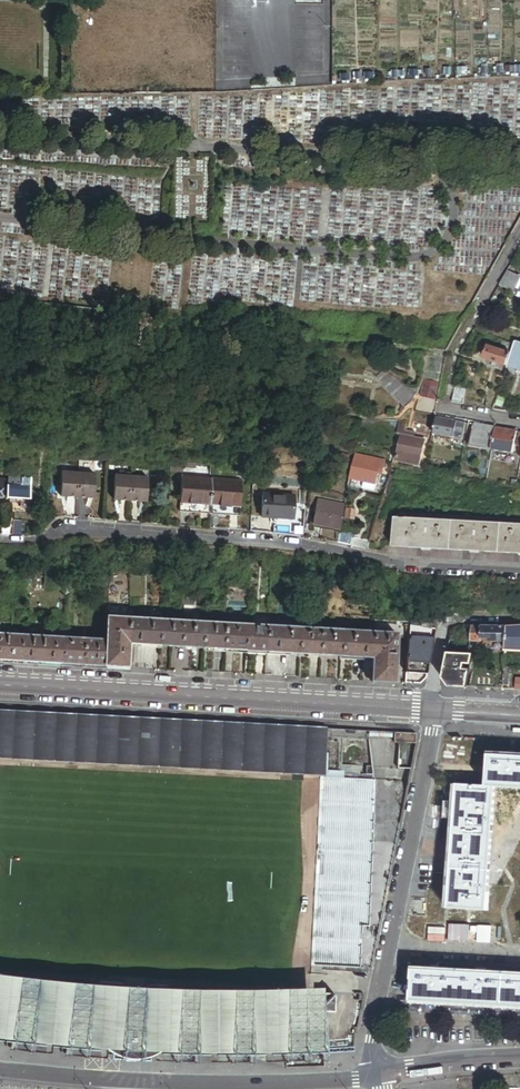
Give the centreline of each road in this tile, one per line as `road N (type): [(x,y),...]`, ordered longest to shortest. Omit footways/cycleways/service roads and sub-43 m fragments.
road 1 (residential): [(0,540),(84,533),(519,574)]
road 2 (secondary): [(0,684),(427,709)]
road 3 (residential): [(372,1078),(371,1040),(437,710)]
road 4 (residential): [(0,1067),(184,1082),(372,1078)]
road 5 (residential): [(427,709),(445,624),(454,617),(519,617)]
road 6 (residential): [(383,1076),(519,1058)]

